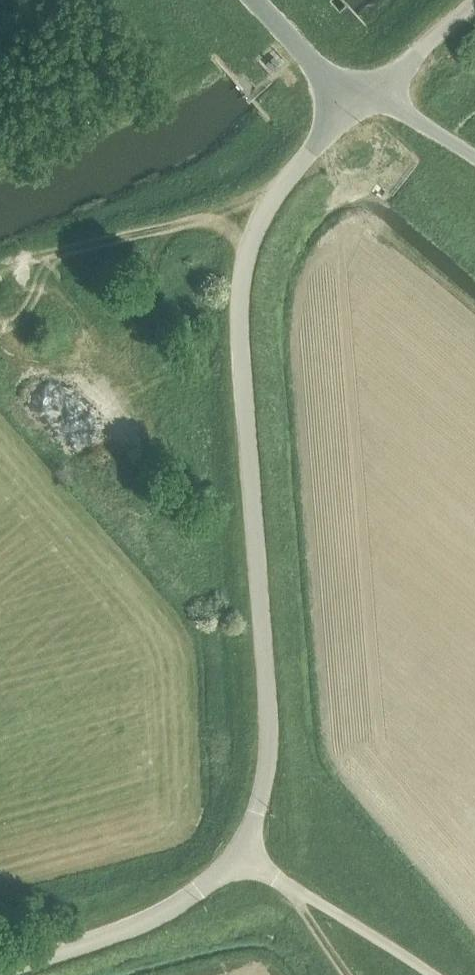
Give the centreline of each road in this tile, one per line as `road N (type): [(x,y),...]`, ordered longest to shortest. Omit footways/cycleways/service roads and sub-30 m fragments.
road 1 (tertiary): [(241,853),(262,793),(265,721),(238,317),(244,263),(260,216),(316,144),(337,97)]
road 2 (tertiary): [(241,853),(139,924),(0,970)]
road 3 (unclassified): [(439,974),(241,853)]
road 4 (unclassified): [(474,159),(378,93),(337,97)]
road 5 (tertiary): [(337,97),(254,0)]

